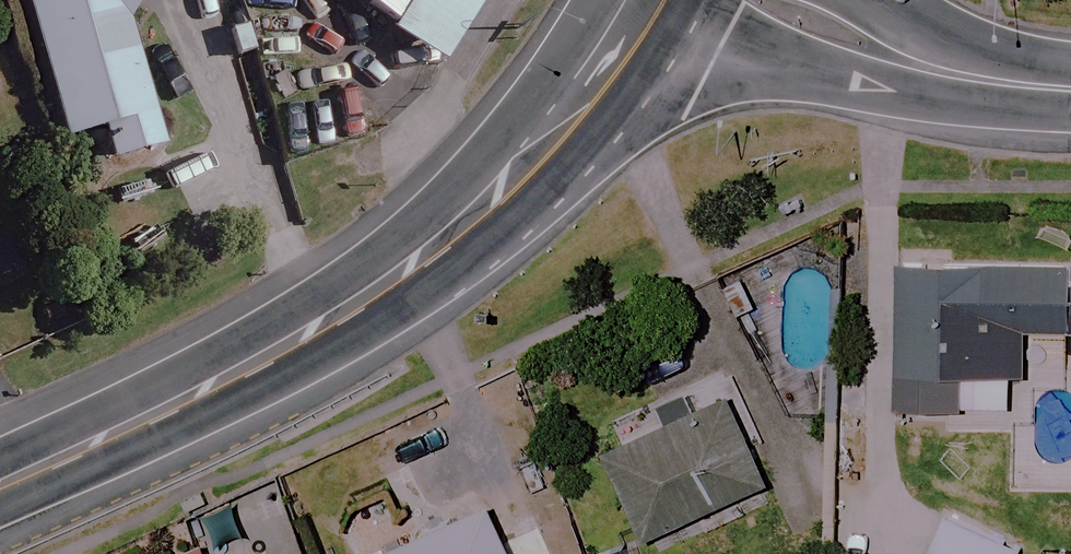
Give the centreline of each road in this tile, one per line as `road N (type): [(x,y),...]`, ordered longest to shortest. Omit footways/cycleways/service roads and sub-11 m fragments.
road 1 (tertiary): [(0,489),(216,389),(414,258),(563,126),(647,0)]
road 2 (unclassified): [(1070,87),(862,48),(741,0)]

